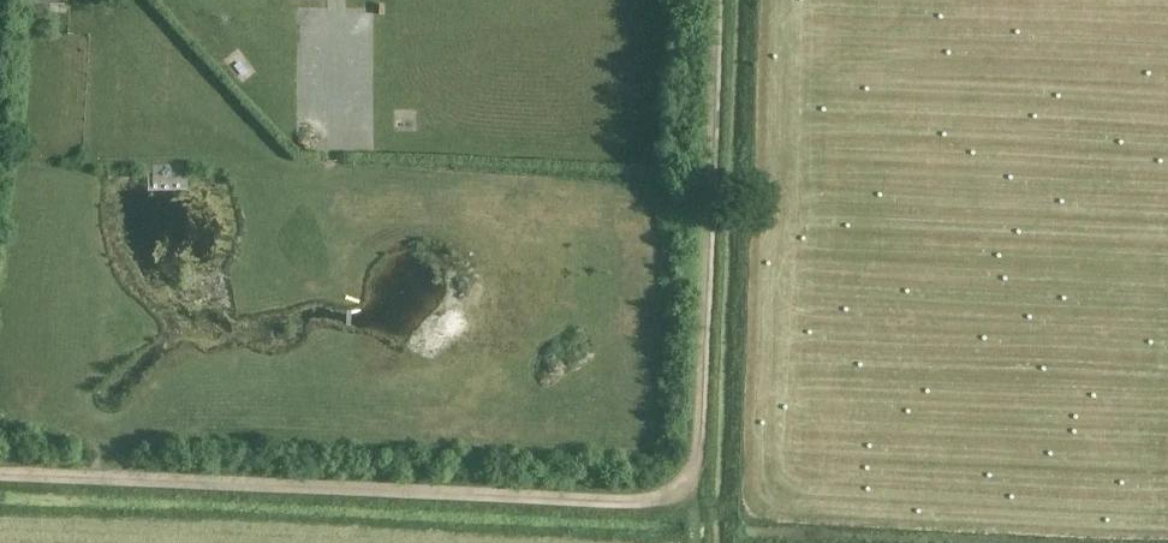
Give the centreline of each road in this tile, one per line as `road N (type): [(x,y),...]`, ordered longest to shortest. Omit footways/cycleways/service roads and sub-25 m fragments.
road 1 (unclassified): [(716,0),(699,435),(679,487),(636,503),(0,476)]

